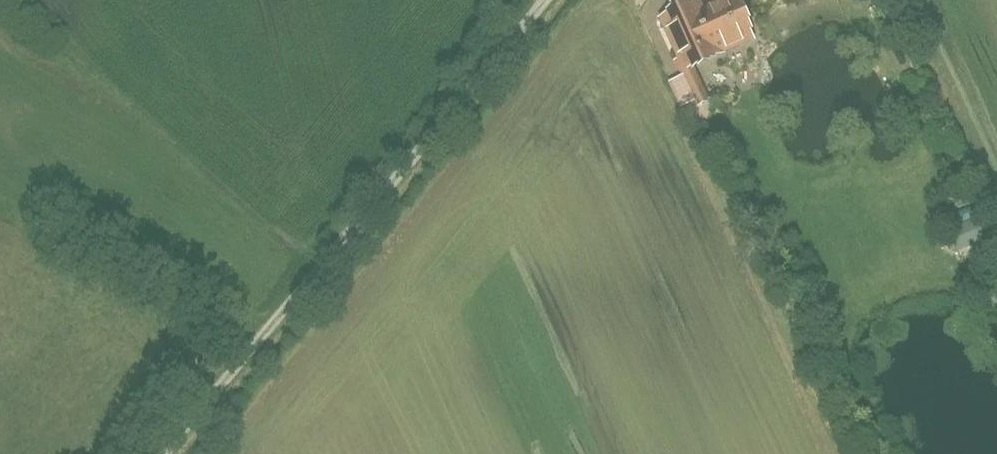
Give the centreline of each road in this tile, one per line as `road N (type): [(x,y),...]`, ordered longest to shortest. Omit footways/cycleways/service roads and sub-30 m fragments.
road 1 (track): [(164,453),(548,0)]

